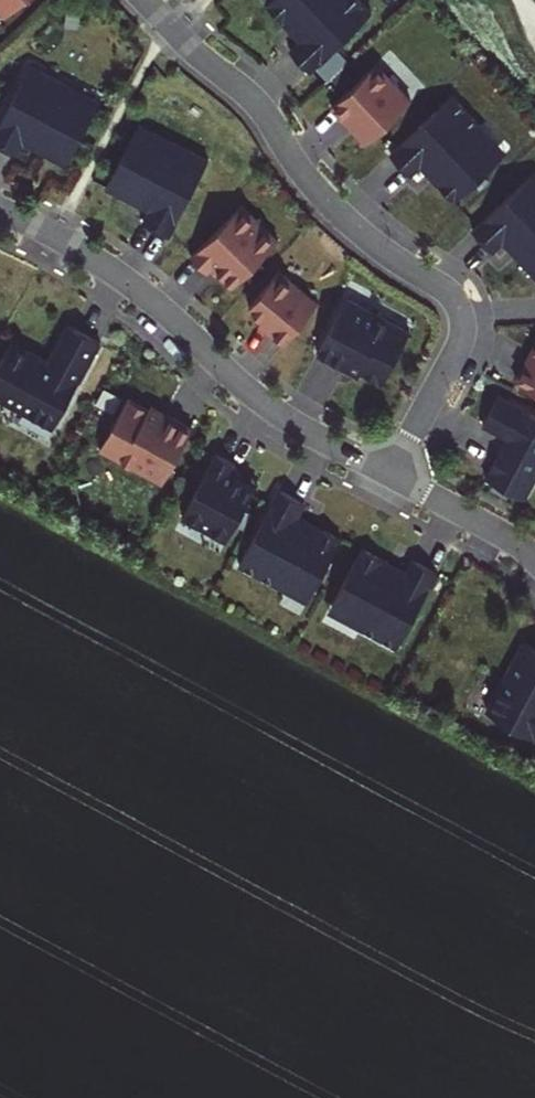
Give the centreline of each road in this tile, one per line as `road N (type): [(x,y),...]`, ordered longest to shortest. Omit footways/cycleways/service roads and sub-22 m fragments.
road 1 (residential): [(146,0),(255,98),(331,208),(460,307),(459,346),(392,475)]
road 2 (residential): [(392,475),(268,408),(147,296),(0,209)]
road 3 (residential): [(534,559),(392,475)]

